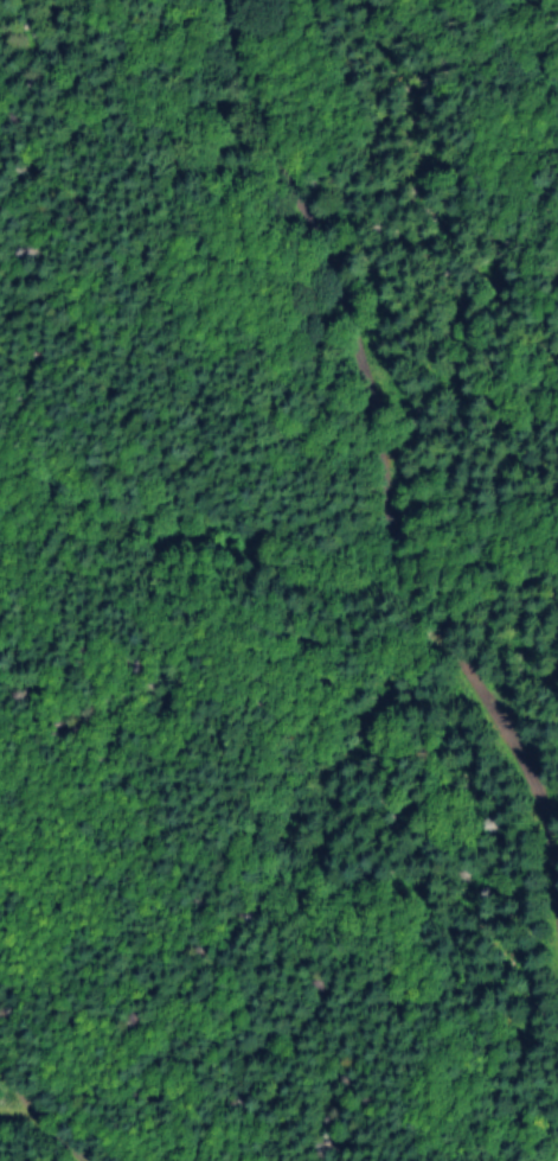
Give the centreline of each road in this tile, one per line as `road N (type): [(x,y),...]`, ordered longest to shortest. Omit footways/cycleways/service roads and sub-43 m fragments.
road 1 (track): [(406,1160),(498,1053),(526,952),(490,782),(326,466),(218,0)]

